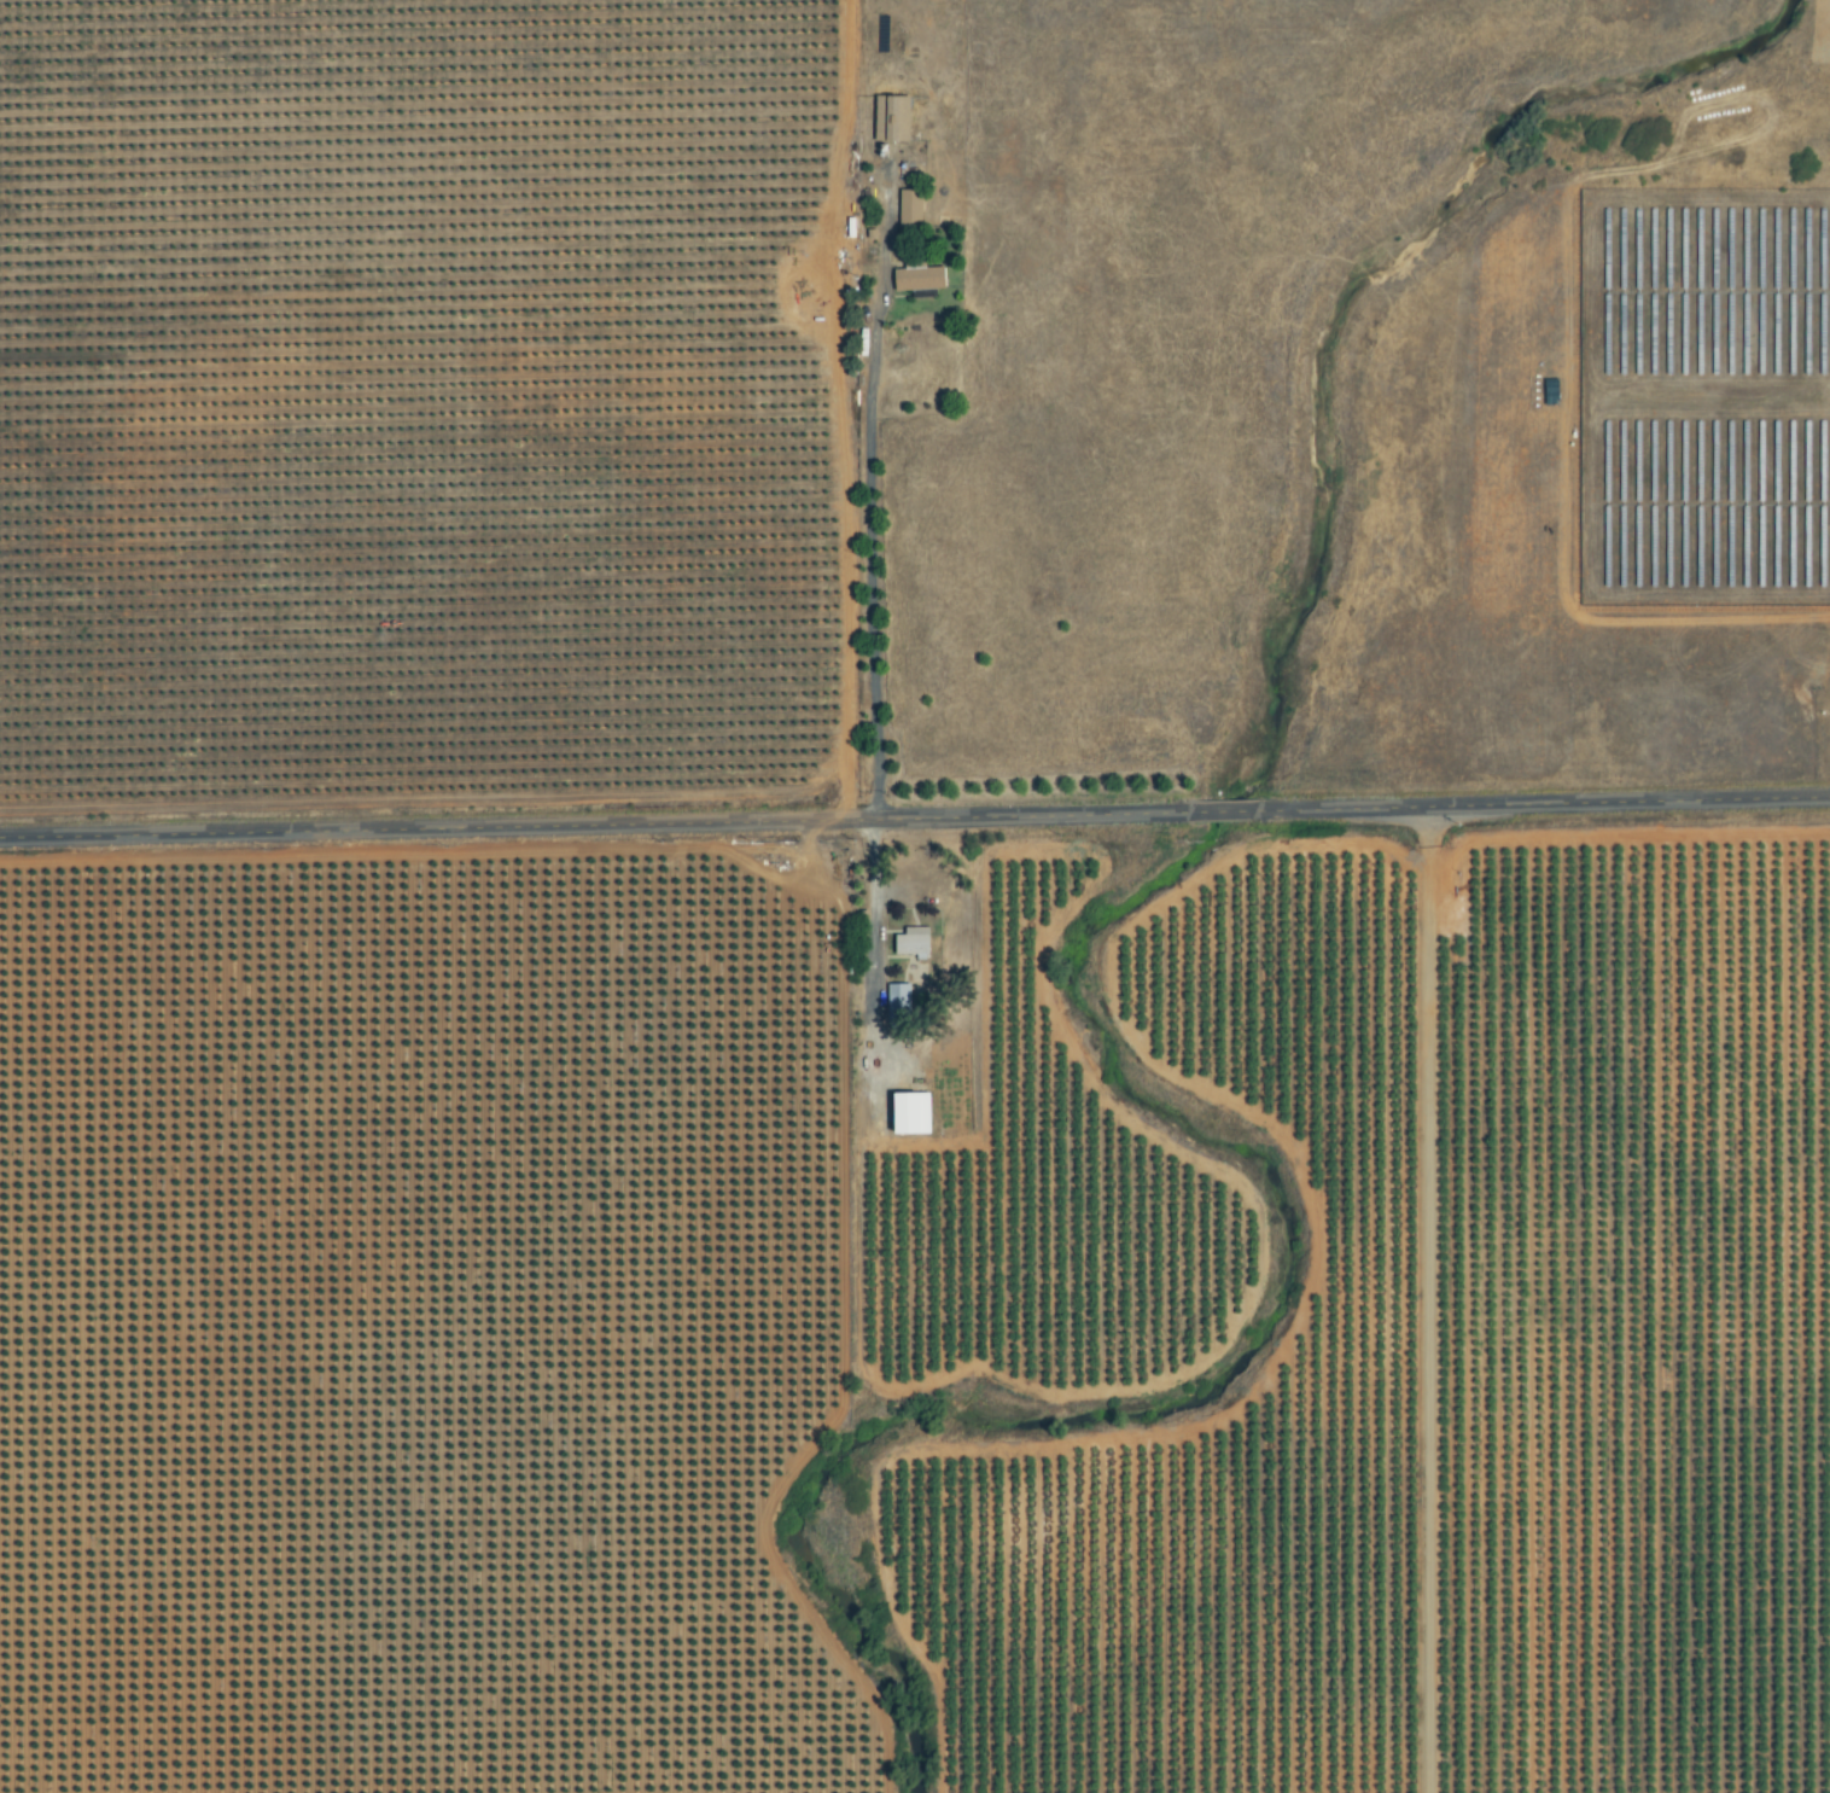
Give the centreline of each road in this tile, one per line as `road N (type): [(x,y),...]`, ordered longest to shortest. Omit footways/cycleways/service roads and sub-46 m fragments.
road 1 (residential): [(1829,798),(0,839)]

